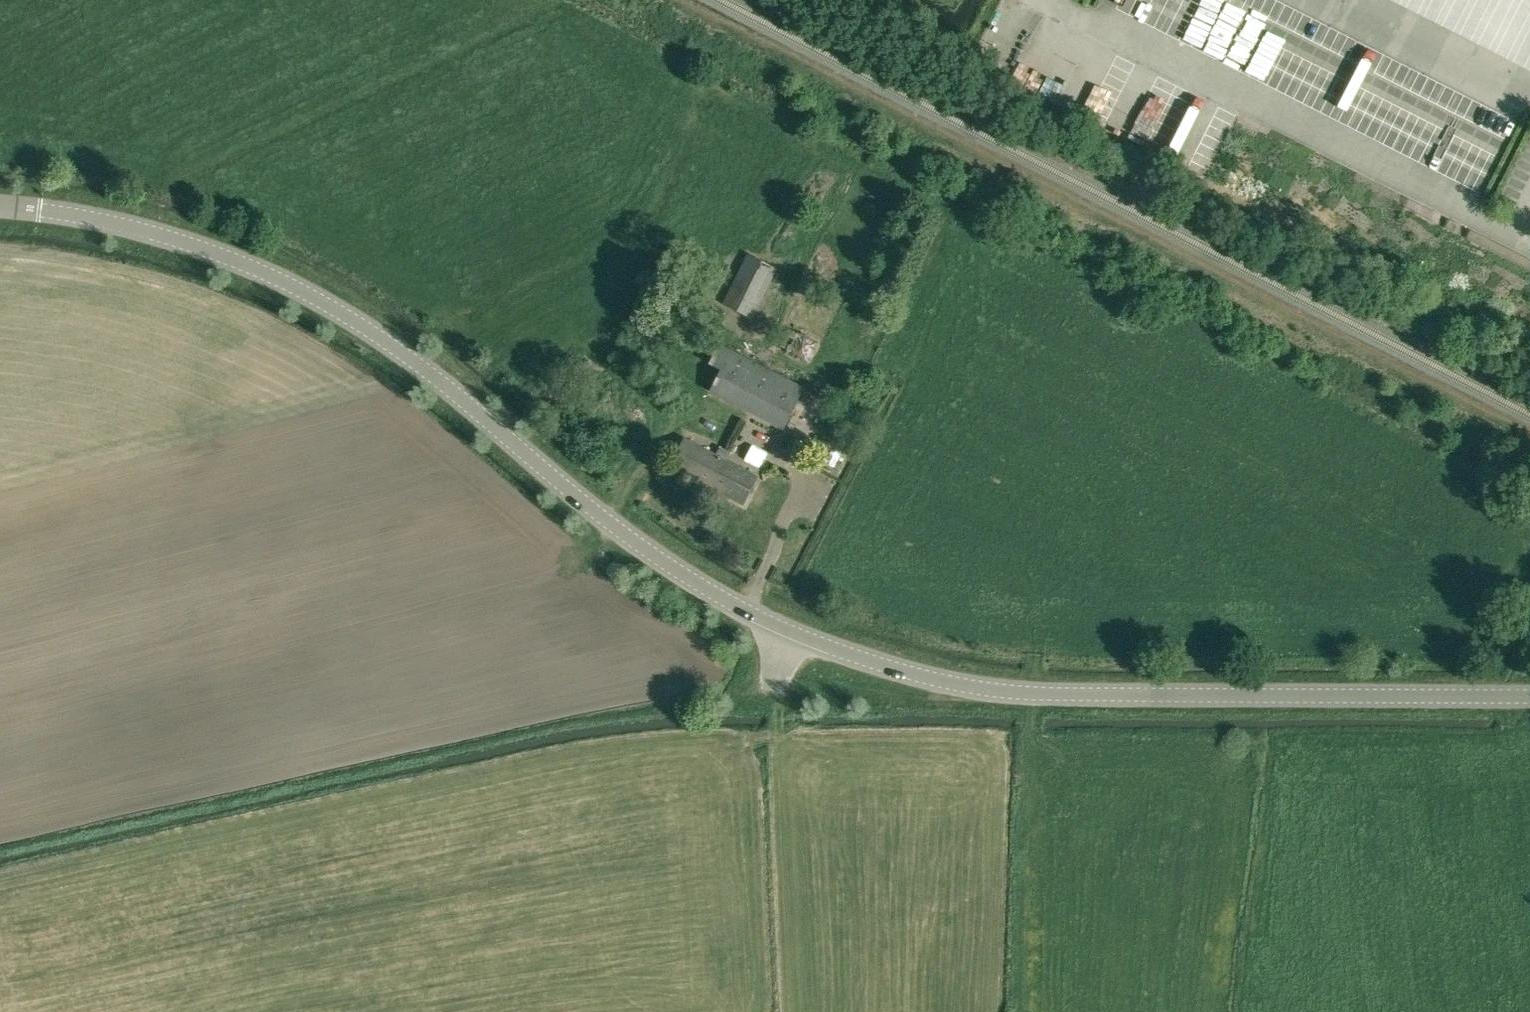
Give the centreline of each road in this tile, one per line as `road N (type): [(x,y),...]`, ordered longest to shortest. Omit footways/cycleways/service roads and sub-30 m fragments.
road 1 (unclassified): [(1529,696),(1053,695),(978,688),(822,647),(656,559),(439,381),(301,291),(119,224),(0,206)]

